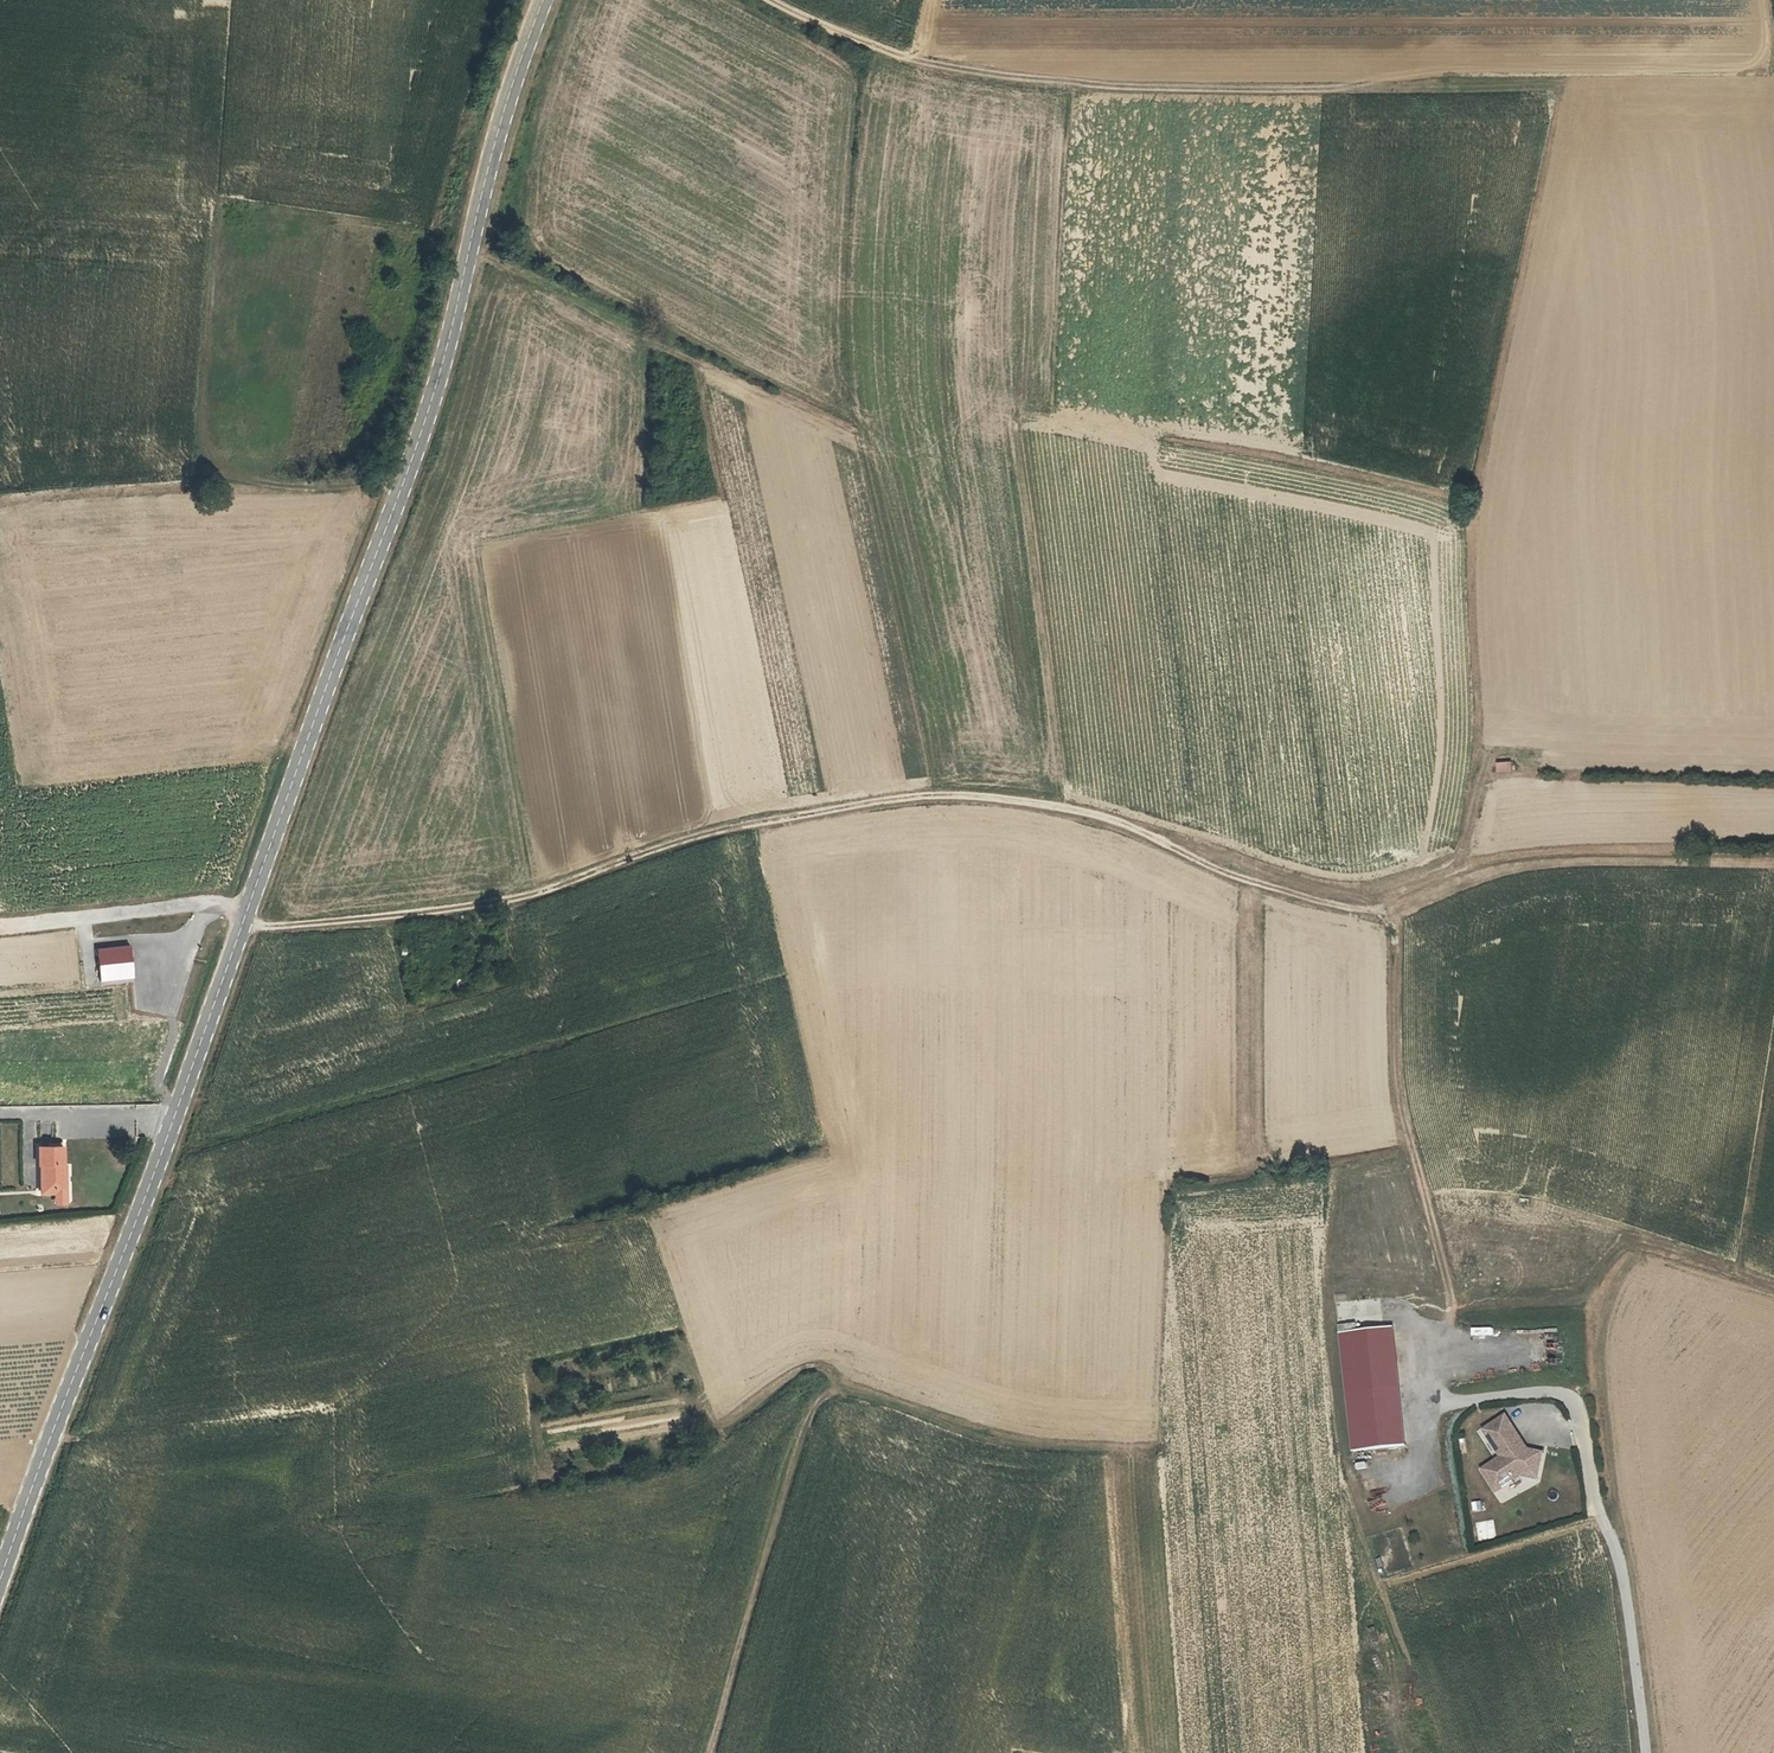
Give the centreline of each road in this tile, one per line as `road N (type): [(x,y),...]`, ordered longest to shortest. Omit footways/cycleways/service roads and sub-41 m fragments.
road 1 (tertiary): [(0,1587),(389,528),(543,0)]
road 2 (track): [(244,928),(475,906),(699,836),(952,792),(1103,815),(1256,883),(1342,908),(1475,877)]
road 3 (track): [(776,0),(879,47),(961,71),(1091,83),(1381,85)]
road 4 (track): [(709,1752),(809,1419),(825,1398)]
road 5 (track): [(1644,1752),(1622,1554),(1594,1507)]

